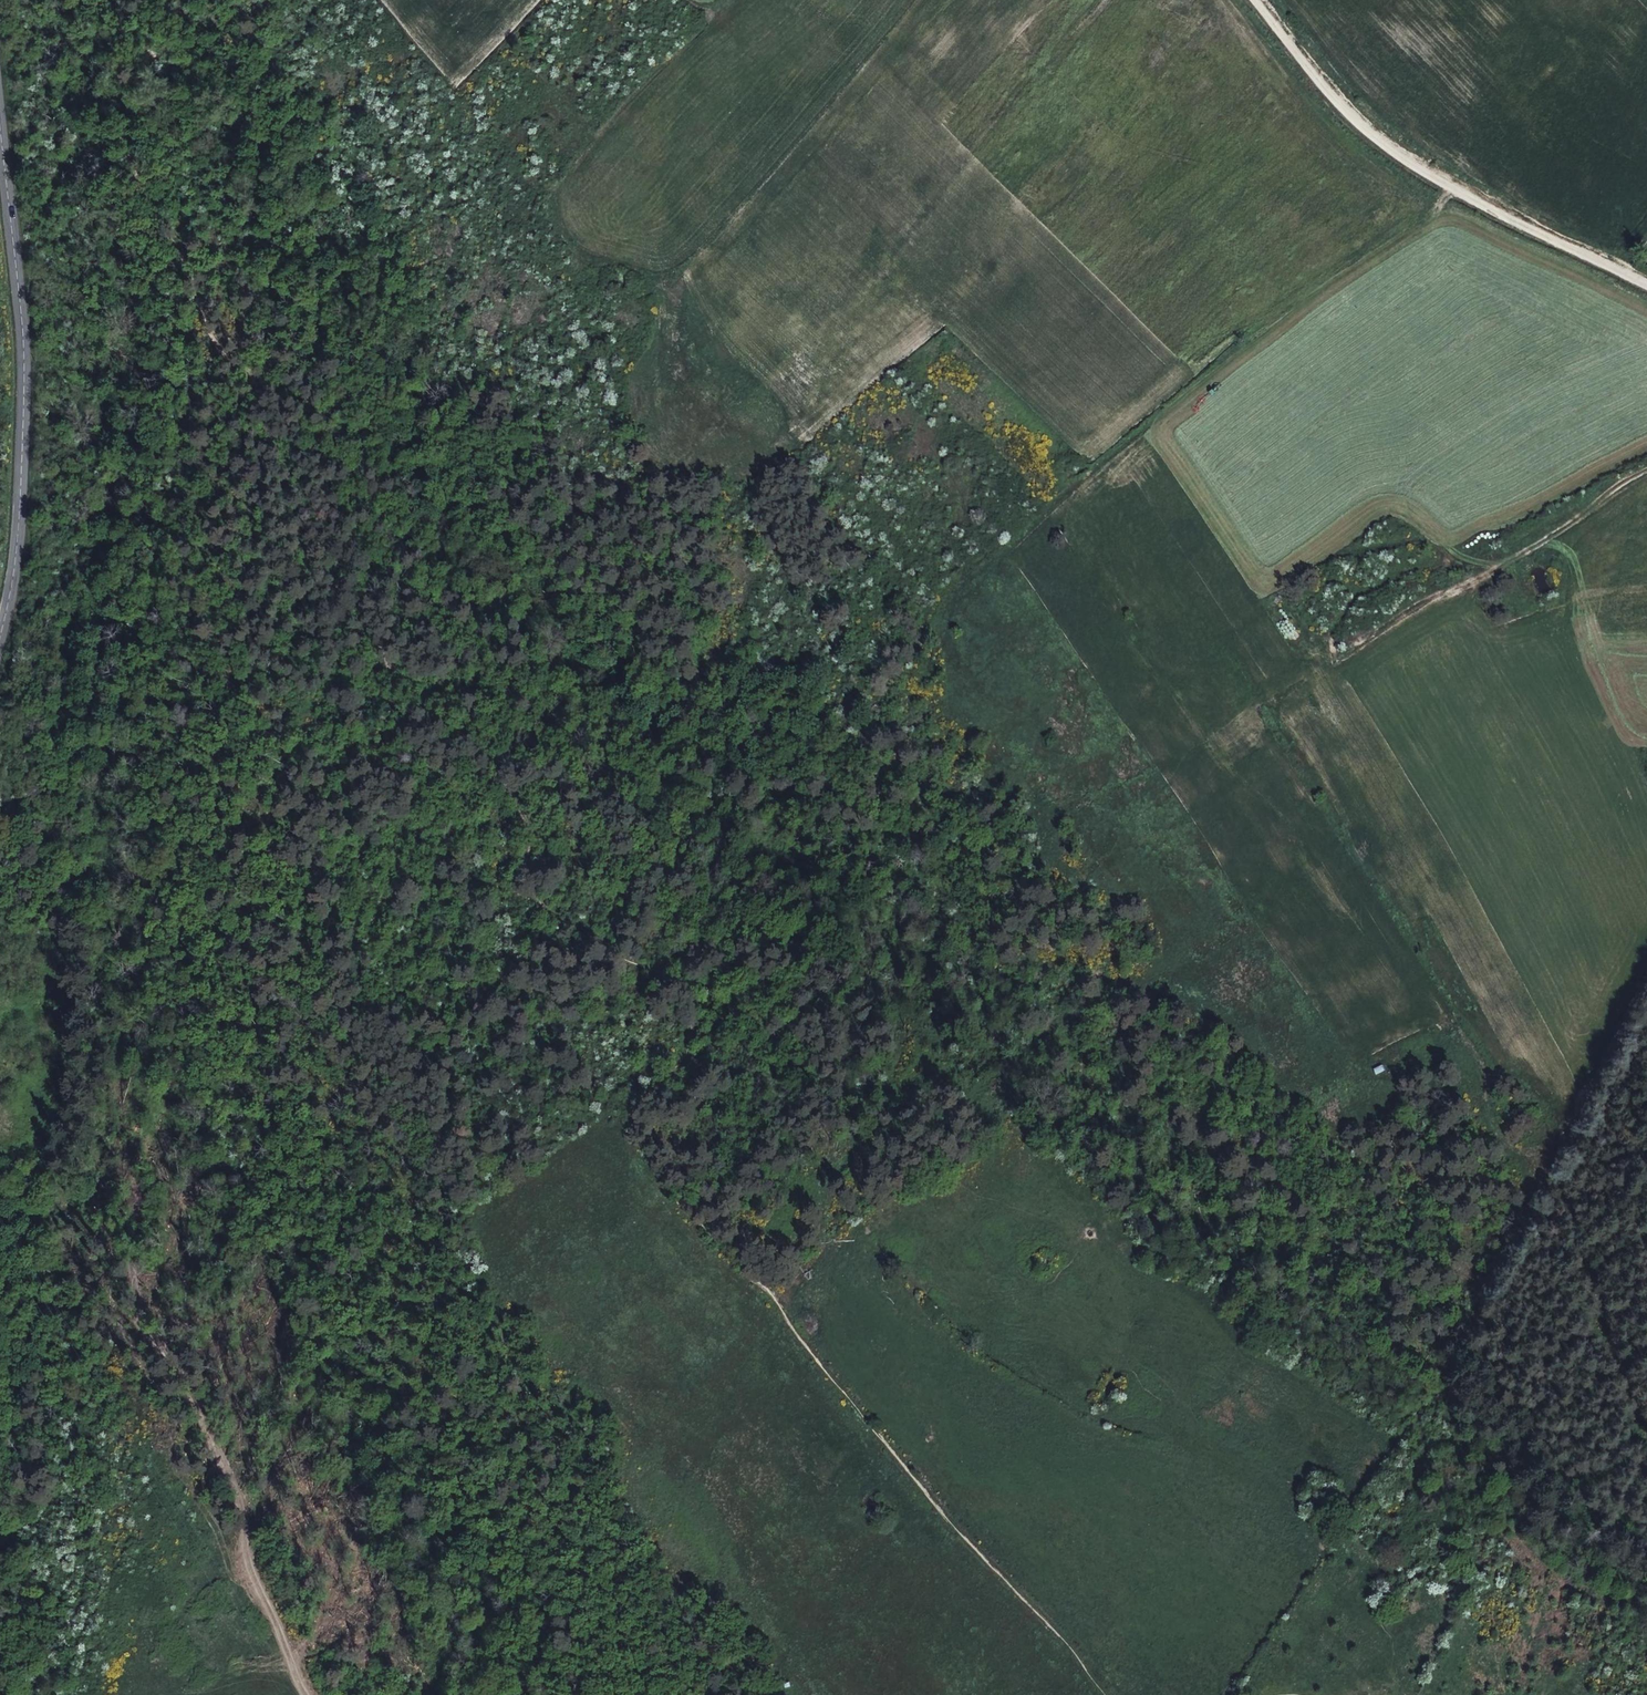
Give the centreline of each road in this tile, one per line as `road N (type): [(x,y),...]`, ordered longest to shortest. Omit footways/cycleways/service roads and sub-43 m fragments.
road 1 (tertiary): [(0,61),(26,370),(29,556),(0,649)]
road 2 (track): [(1262,0),(1376,140),(1435,180),(1646,284)]

